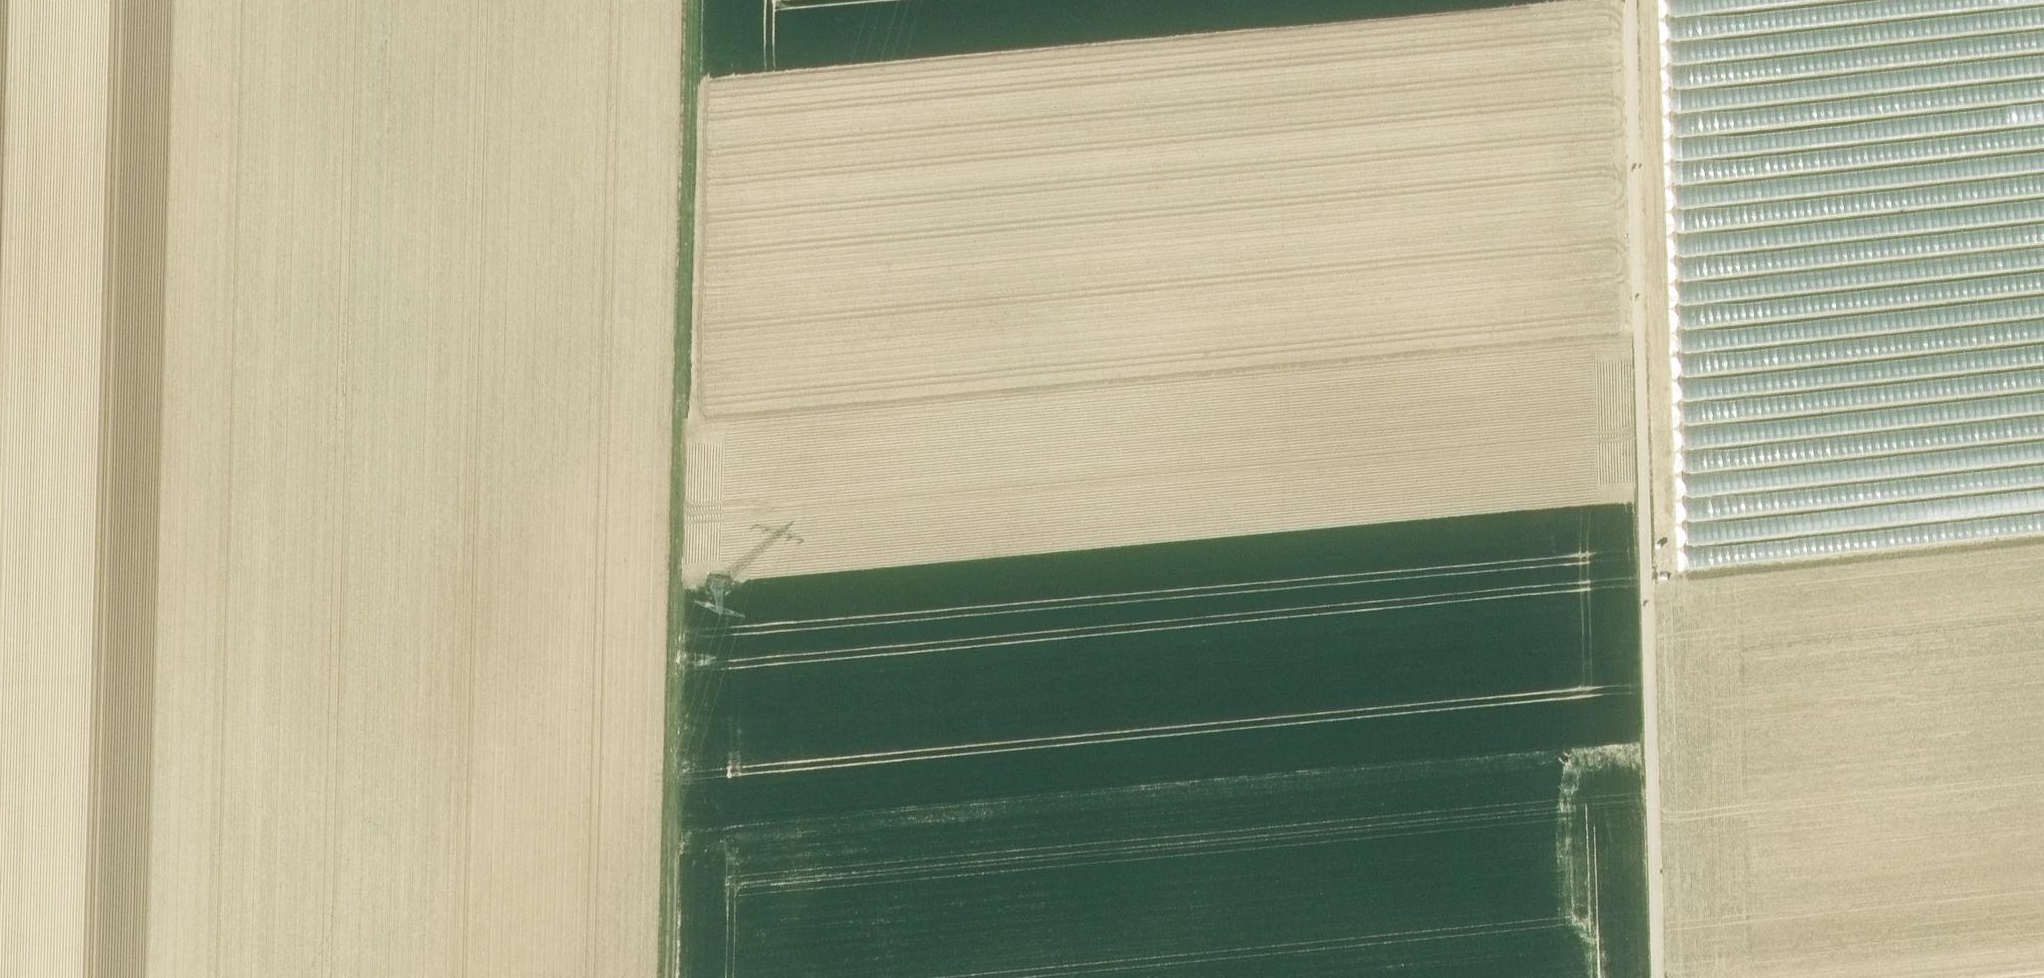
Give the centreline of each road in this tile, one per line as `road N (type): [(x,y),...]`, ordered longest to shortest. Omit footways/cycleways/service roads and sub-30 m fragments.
road 1 (track): [(673,977),(700,0)]
road 2 (track): [(1630,0),(1656,977)]

